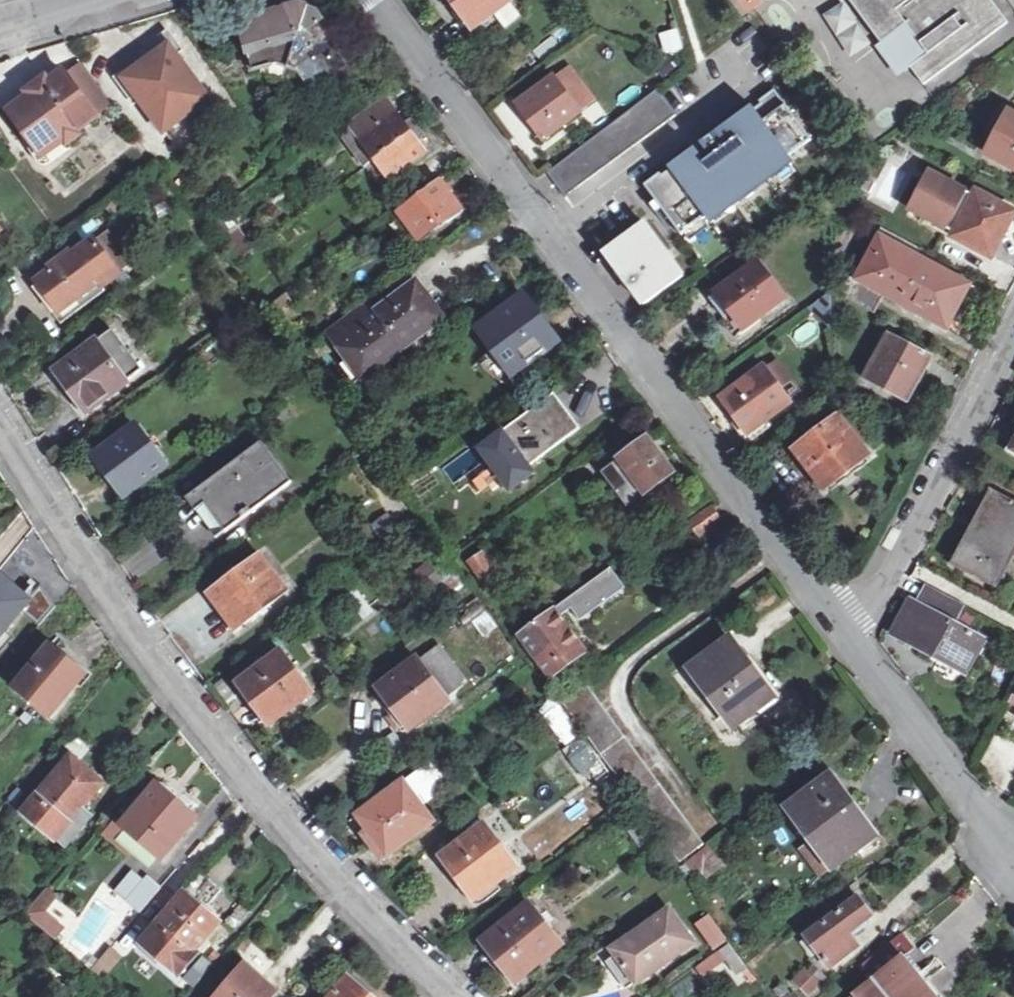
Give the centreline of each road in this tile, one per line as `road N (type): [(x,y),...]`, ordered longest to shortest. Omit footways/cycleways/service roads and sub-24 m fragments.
road 1 (residential): [(381,0),(844,636)]
road 2 (residential): [(460,996),(327,868),(124,616),(0,437)]
road 3 (track): [(706,826),(624,714),(620,685),(639,656),(785,553)]
road 4 (residential): [(844,636),(1013,328)]
road 5 (residential): [(844,636),(1013,865)]

